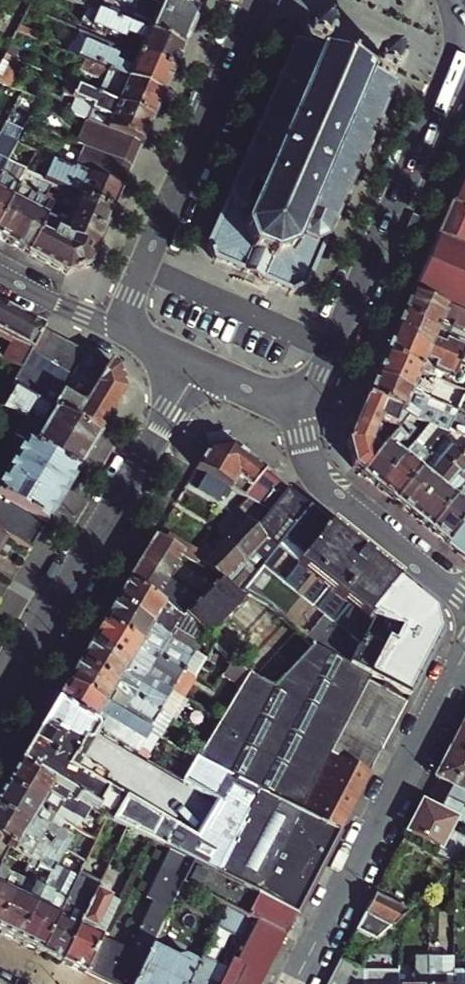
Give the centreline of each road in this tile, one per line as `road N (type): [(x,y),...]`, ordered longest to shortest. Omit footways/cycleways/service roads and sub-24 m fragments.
road 1 (tertiary): [(290,398),(322,372),(458,43)]
road 2 (tertiary): [(197,368),(0,699)]
road 3 (residential): [(464,652),(295,983)]
road 4 (tertiary): [(260,0),(132,292),(136,336)]
road 5 (residential): [(464,601),(325,489),(304,454),(290,398)]
road 6 (residential): [(0,274),(136,336)]

